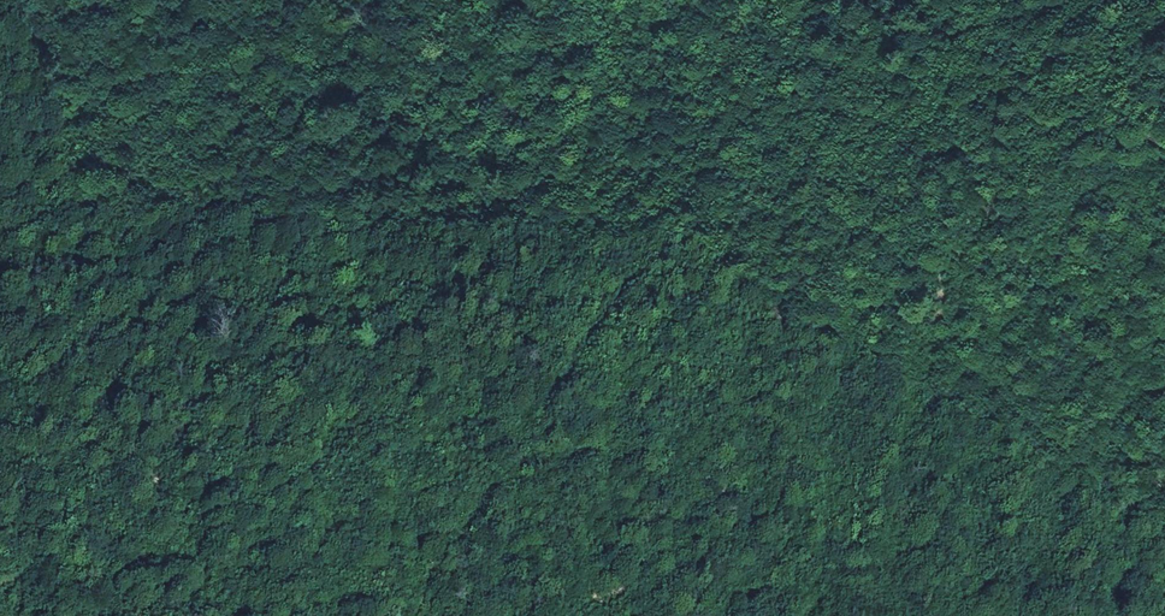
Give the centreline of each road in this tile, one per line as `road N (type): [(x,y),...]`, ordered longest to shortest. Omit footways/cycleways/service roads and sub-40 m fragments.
road 1 (track): [(564,0),(538,13),(274,58),(114,102),(0,71)]

